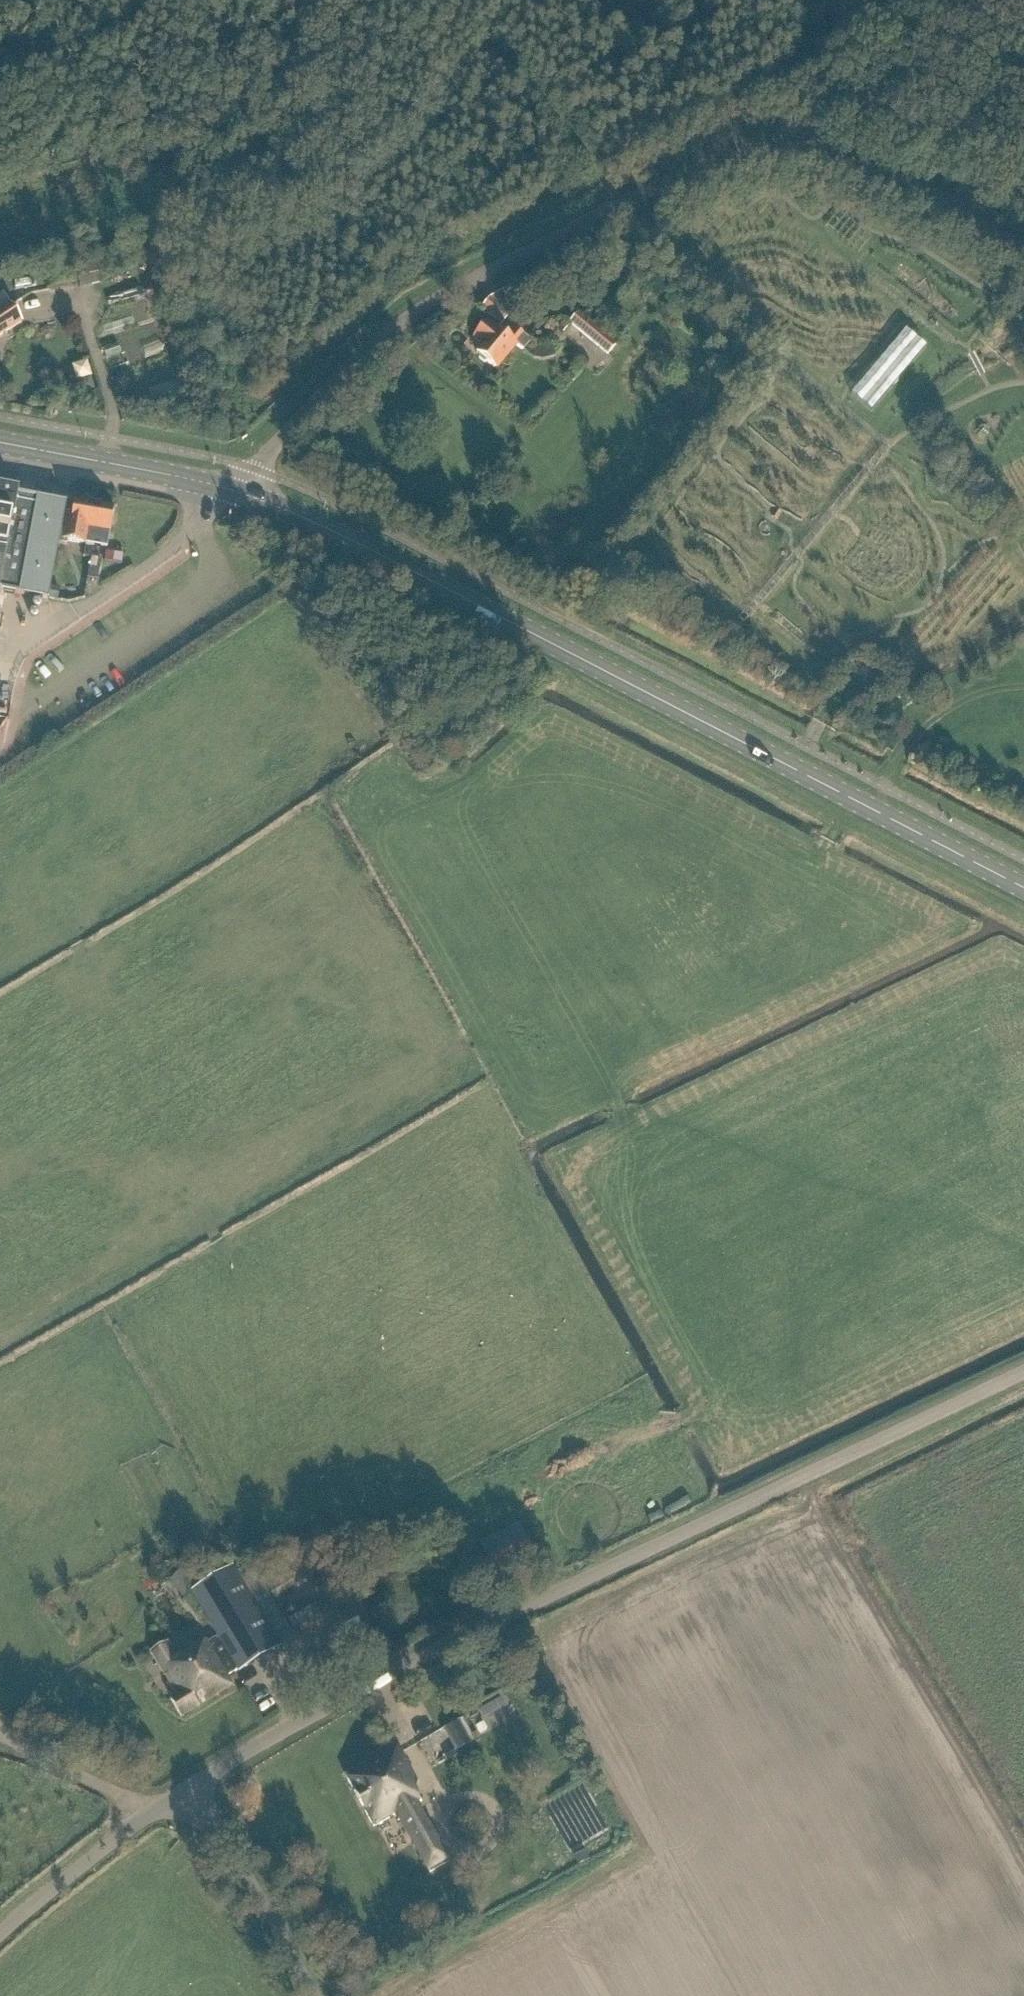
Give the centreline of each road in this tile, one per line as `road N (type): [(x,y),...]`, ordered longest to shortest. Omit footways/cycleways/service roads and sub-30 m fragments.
road 1 (unclassified): [(206,1779),(397,1676),(1023,1377)]
road 2 (tertiary): [(1023,890),(249,498)]
road 3 (unclassified): [(249,498),(260,465),(391,332),(644,194),(738,157),(826,162),(948,224)]
road 4 (tertiary): [(249,498),(0,447)]
road 5 (track): [(874,812),(933,726),(971,703),(1023,695)]
road 6 (unclassified): [(0,1933),(159,1810)]
road 7 (unclassified): [(315,1995),(216,1830)]
road 8 (unclassified): [(159,1810),(0,1731)]
road 9 (unclassified): [(948,224),(1023,124)]

